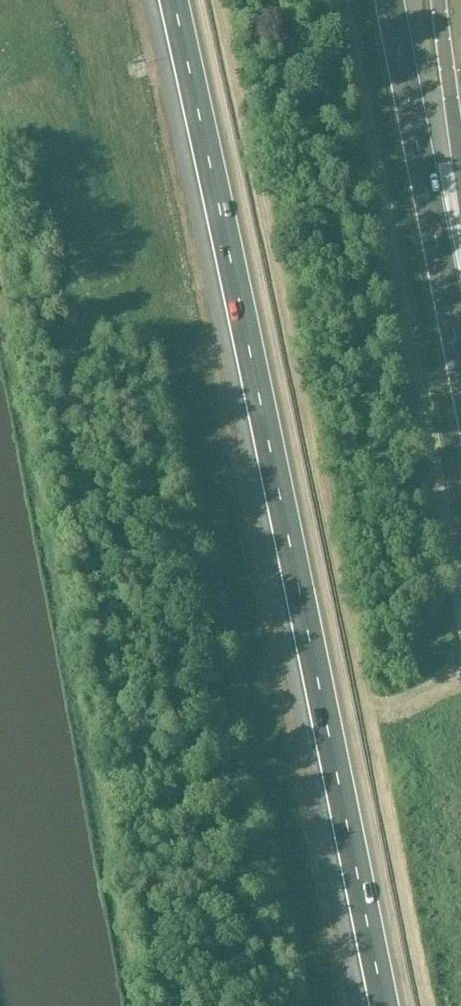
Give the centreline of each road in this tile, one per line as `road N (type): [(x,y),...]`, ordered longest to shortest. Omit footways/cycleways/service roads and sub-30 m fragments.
road 1 (motorway): [(174,0),(385,1005)]
road 2 (motorway): [(460,367),(390,0)]
road 3 (motorway): [(460,173),(439,0)]

